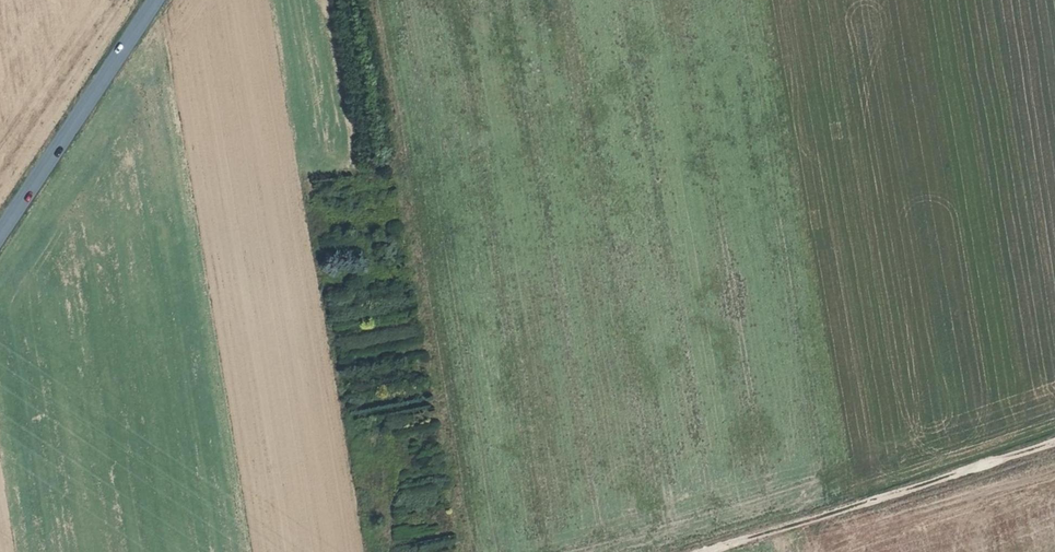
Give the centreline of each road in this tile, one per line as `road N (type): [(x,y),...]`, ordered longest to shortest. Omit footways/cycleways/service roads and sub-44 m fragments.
road 1 (track): [(692,551),(1054,441)]
road 2 (secondary): [(0,233),(158,0)]

